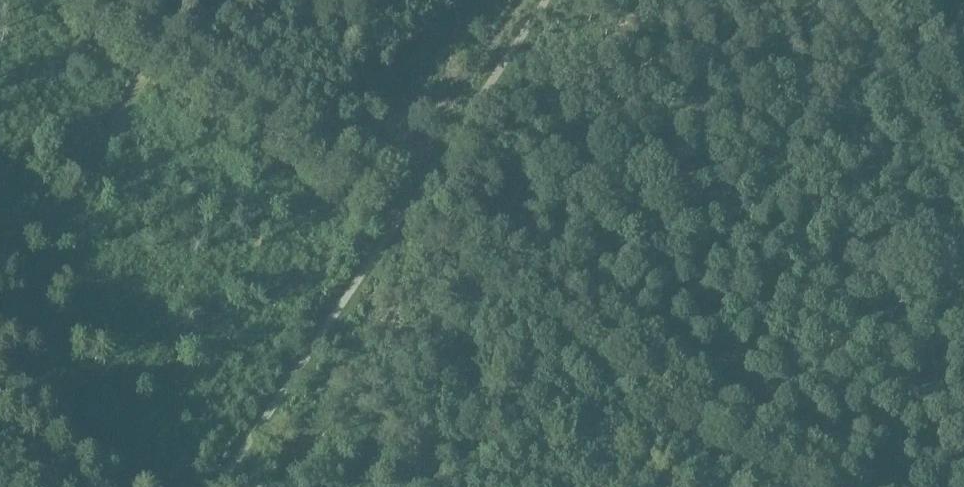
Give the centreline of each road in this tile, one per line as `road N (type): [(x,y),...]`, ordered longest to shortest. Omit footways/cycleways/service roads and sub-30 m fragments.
road 1 (track): [(0,333),(101,142),(161,56)]
road 2 (track): [(879,0),(963,188)]

